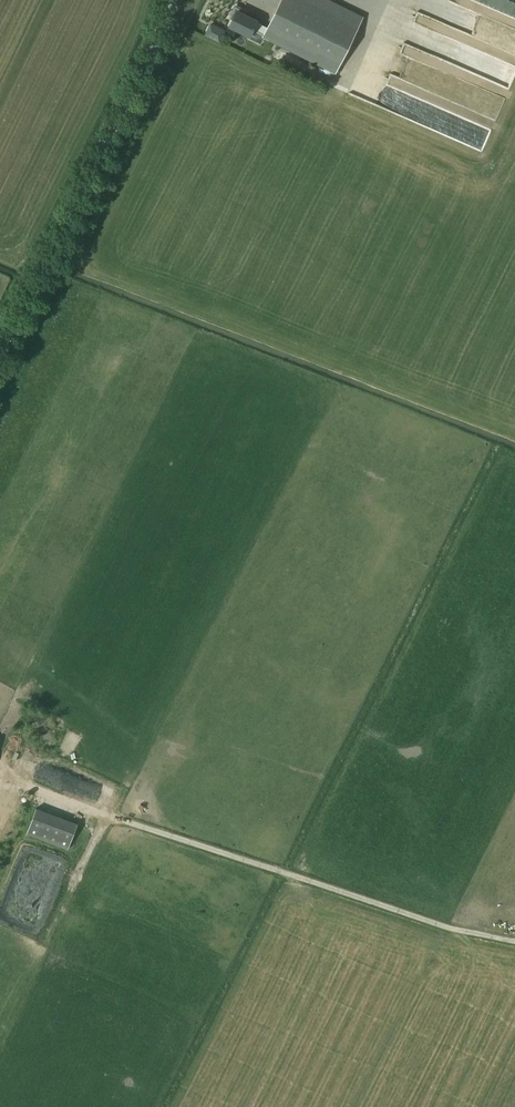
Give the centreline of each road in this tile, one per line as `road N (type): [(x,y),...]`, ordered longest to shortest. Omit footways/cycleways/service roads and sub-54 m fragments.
road 1 (unclassified): [(0,356),(171,0)]

